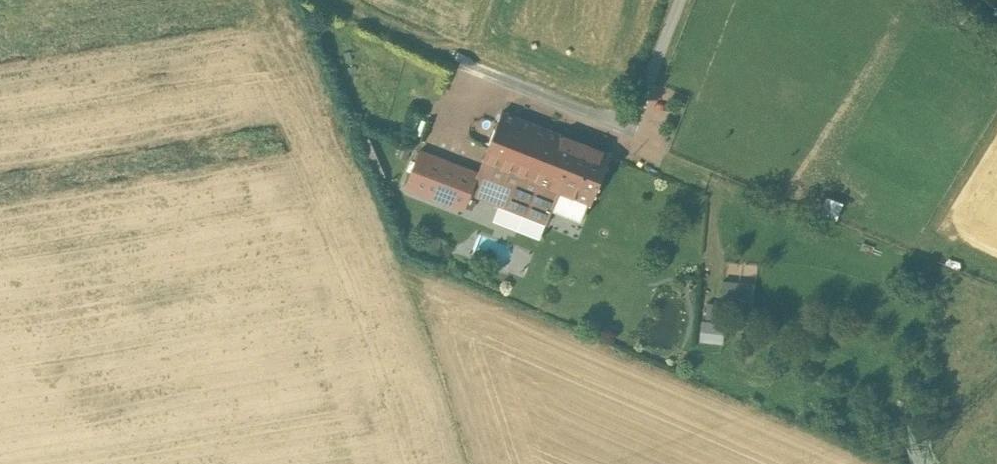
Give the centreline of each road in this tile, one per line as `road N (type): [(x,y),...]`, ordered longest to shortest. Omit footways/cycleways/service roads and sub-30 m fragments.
road 1 (track): [(339,0),(454,55)]

